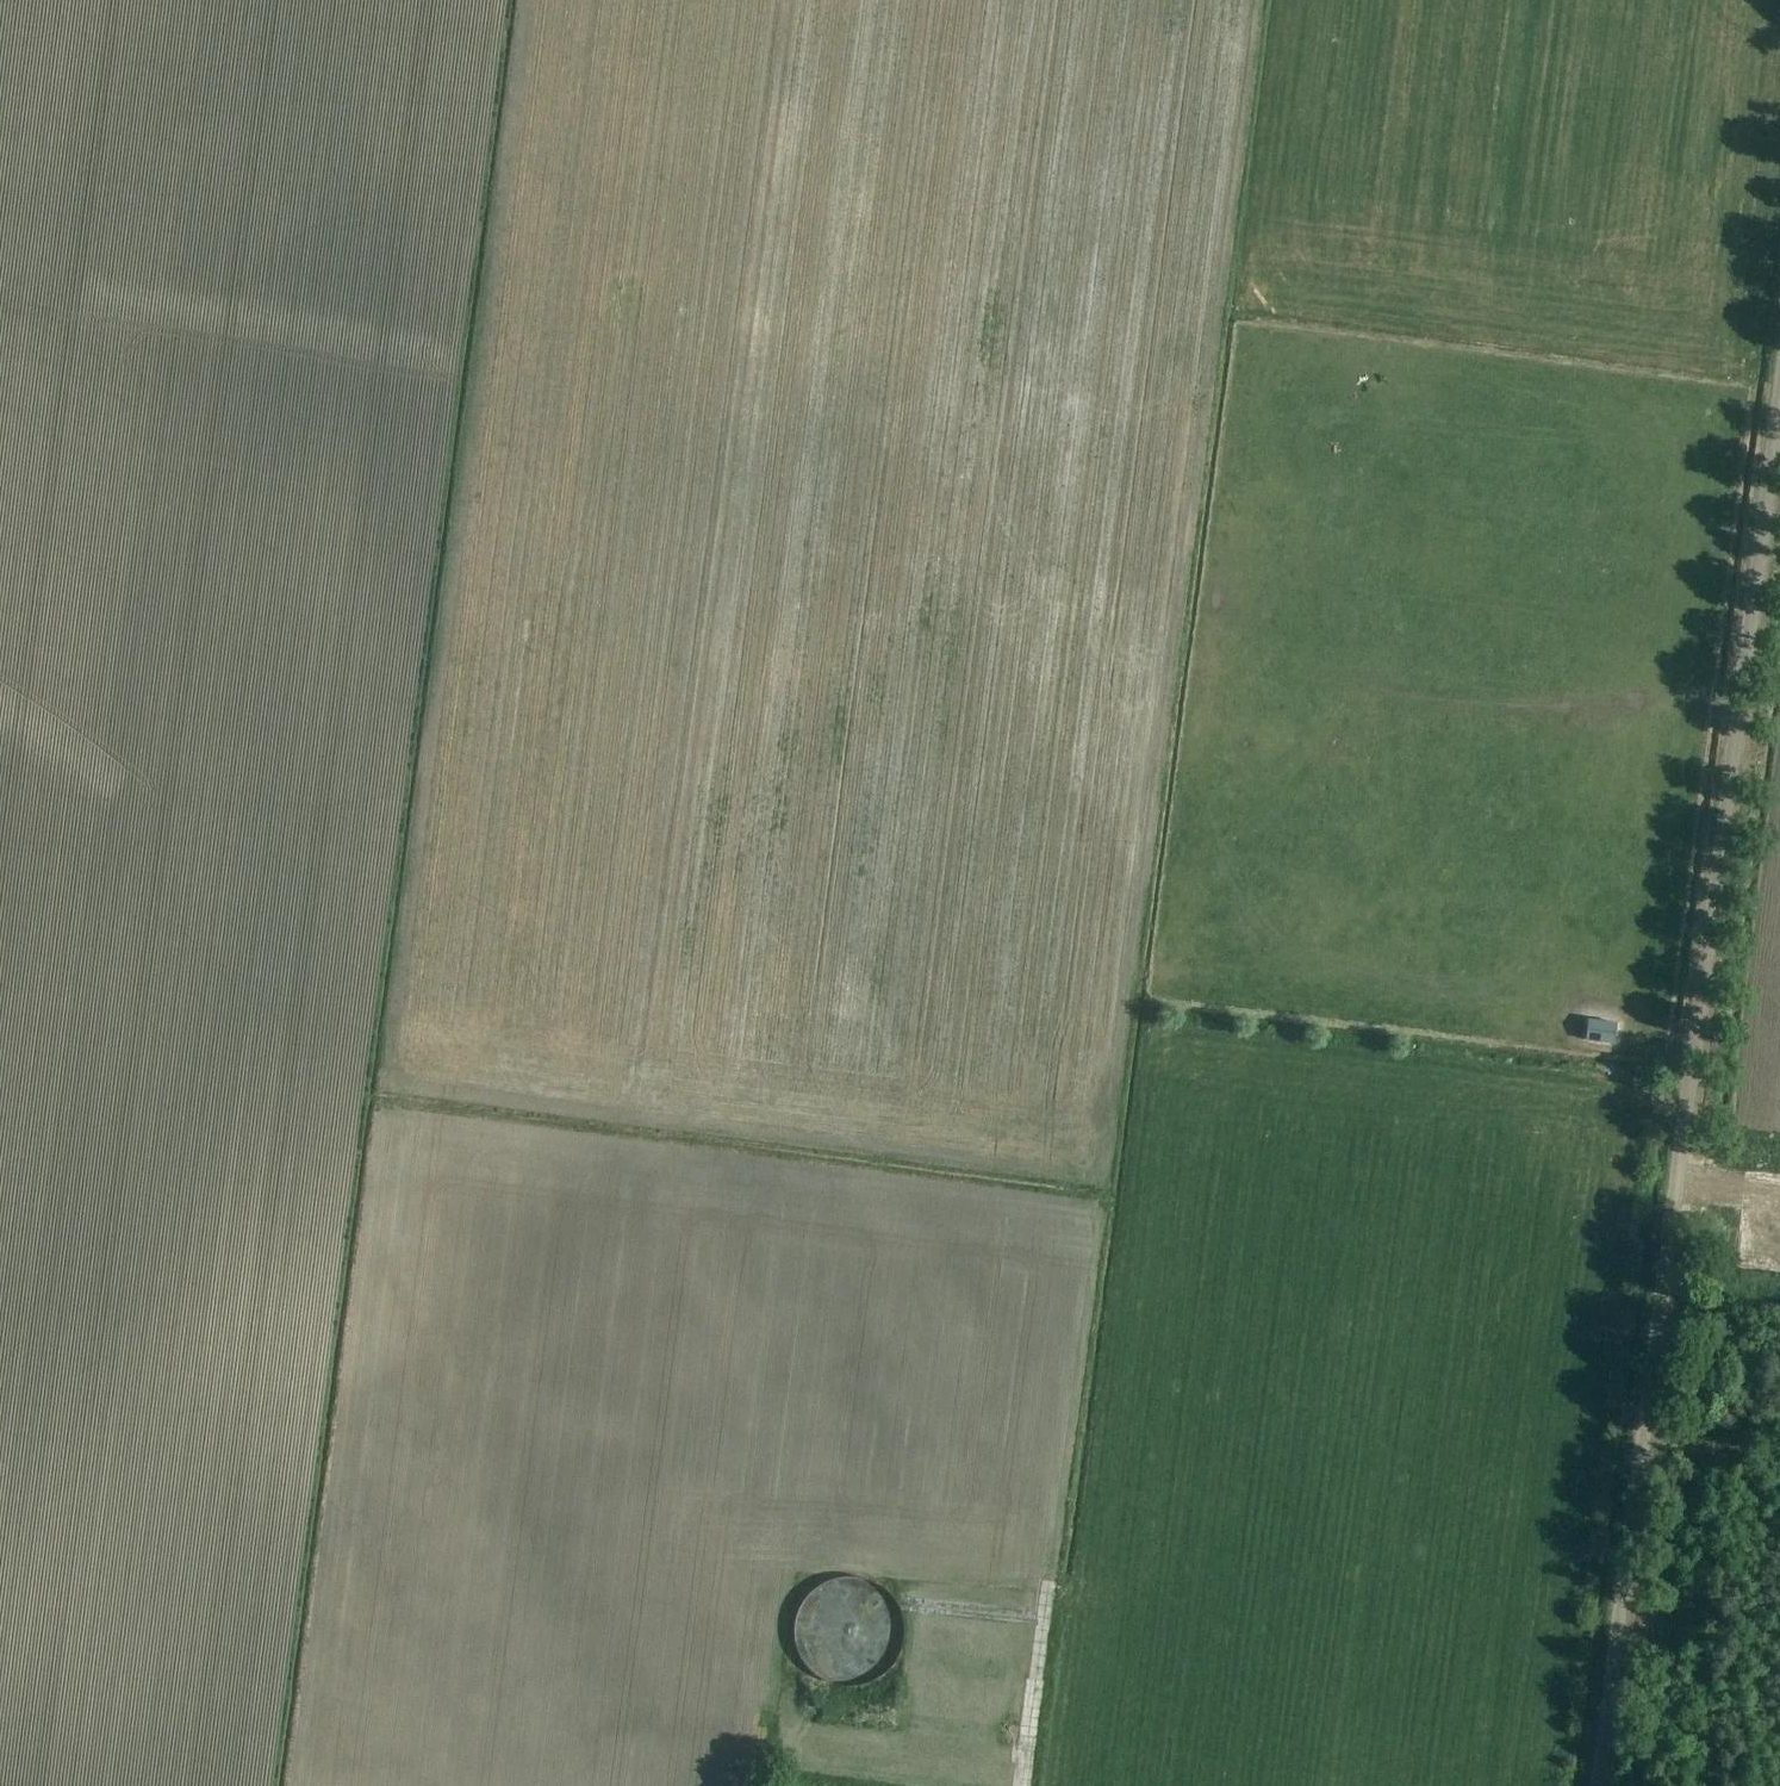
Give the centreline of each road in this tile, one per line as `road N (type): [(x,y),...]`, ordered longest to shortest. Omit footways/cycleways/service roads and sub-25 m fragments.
road 1 (unclassified): [(1596,1785),(1779,368)]

